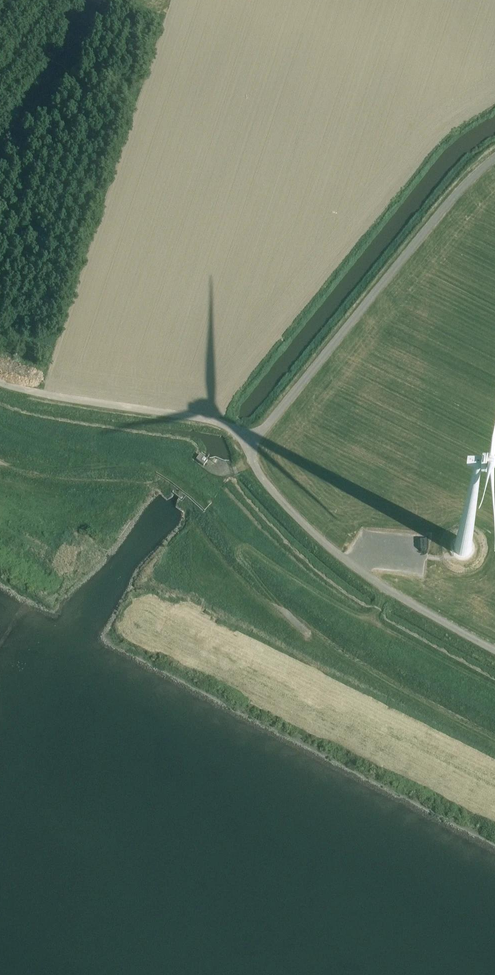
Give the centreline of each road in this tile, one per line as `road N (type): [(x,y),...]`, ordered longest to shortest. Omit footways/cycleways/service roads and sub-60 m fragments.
road 1 (track): [(494,654),(347,564),(281,504),(220,423),(0,385)]
road 2 (track): [(0,417),(201,452),(259,528),(318,581),(494,689)]
road 3 (track): [(221,528),(318,595),(388,629)]

